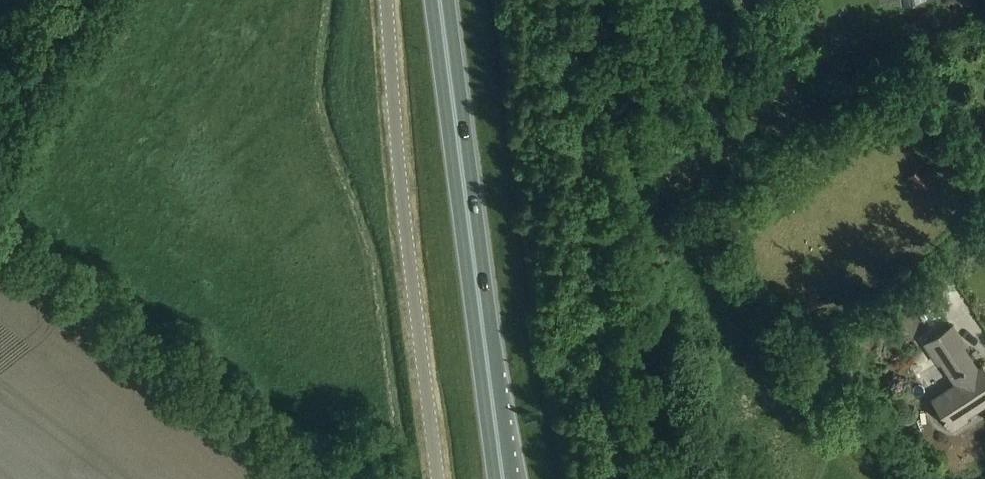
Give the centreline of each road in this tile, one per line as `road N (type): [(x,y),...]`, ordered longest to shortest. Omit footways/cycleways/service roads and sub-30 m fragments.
road 1 (trunk): [(440,0),(503,478)]
road 2 (unclassified): [(387,0),(404,224),(439,478)]
road 3 (track): [(0,260),(294,478)]

